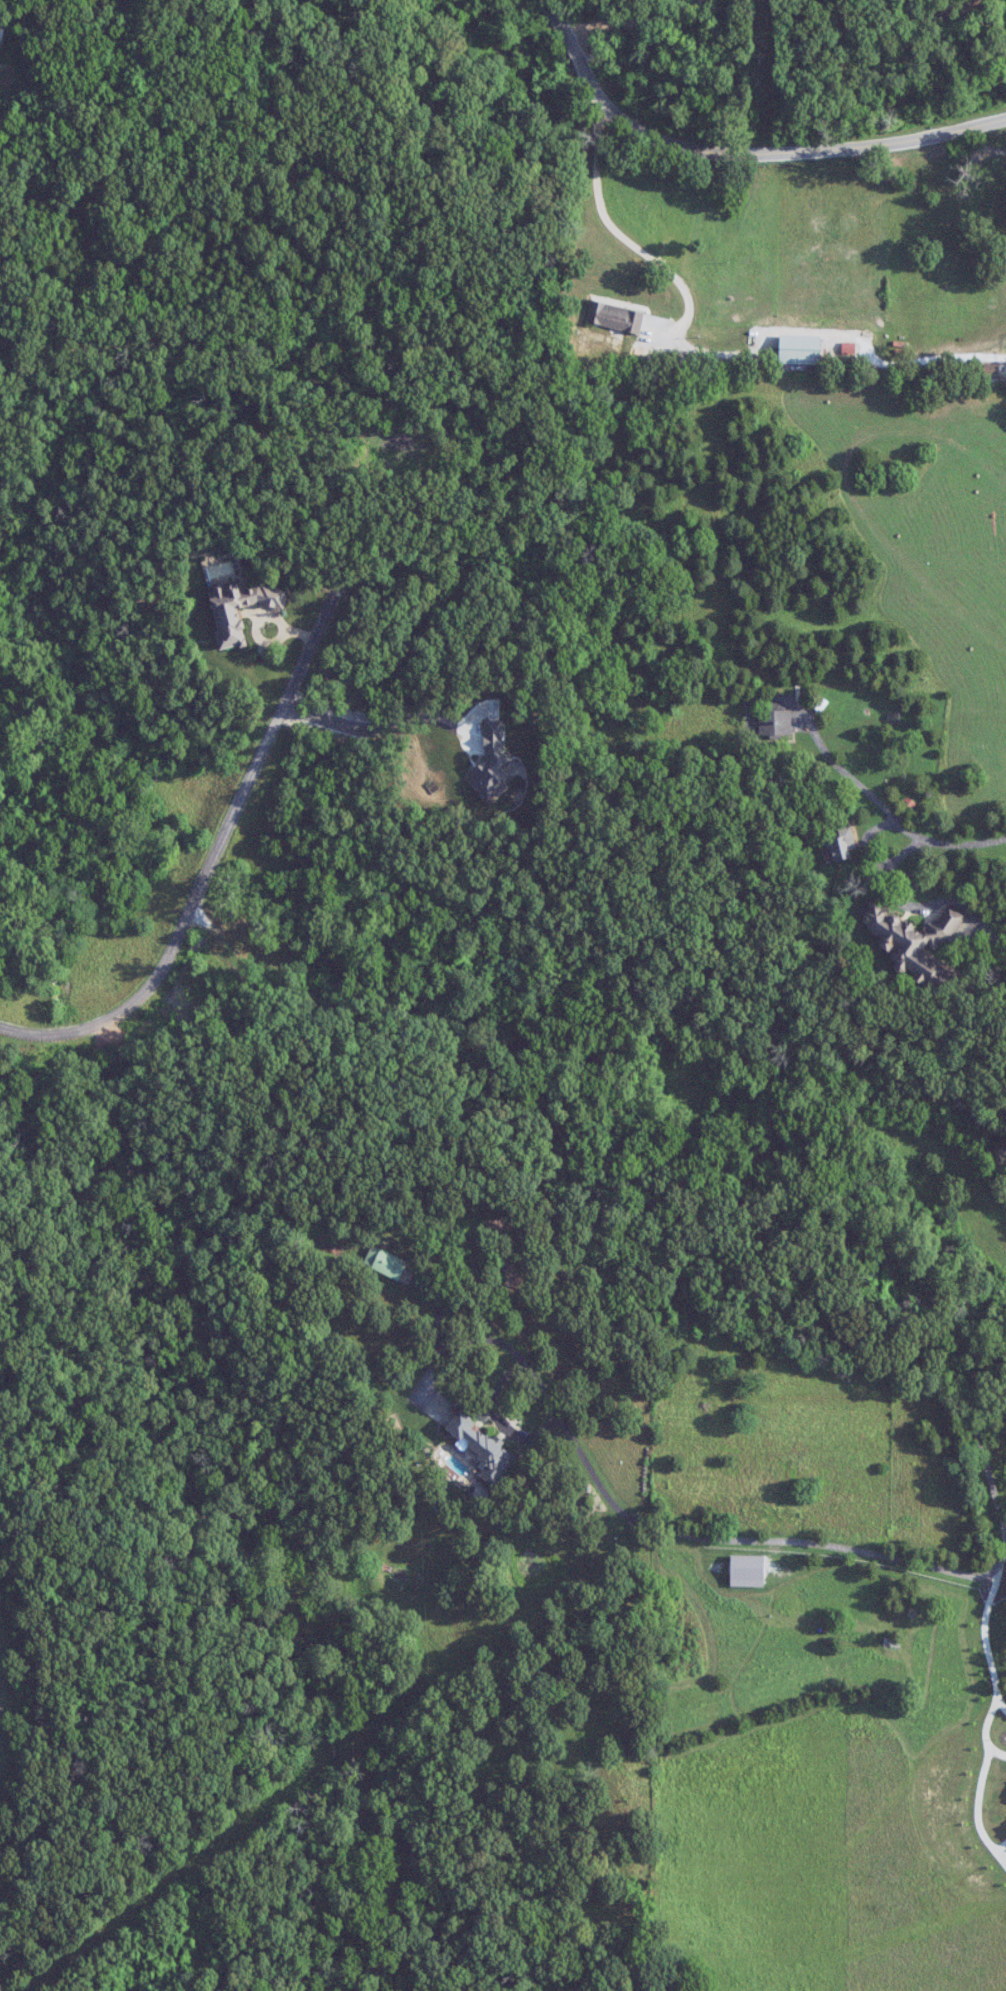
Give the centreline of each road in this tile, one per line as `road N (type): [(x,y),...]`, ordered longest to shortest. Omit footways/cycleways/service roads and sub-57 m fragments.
road 1 (residential): [(334,596),(181,947),(152,990),(98,1032),(0,1027)]
road 2 (residential): [(1005,1413),(981,1427),(1005,1532),(1005,1556),(984,1574),(792,1540),(665,1529),(610,1498)]
road 3 (residential): [(539,0),(603,105),(682,150),(790,153),(1005,120)]

